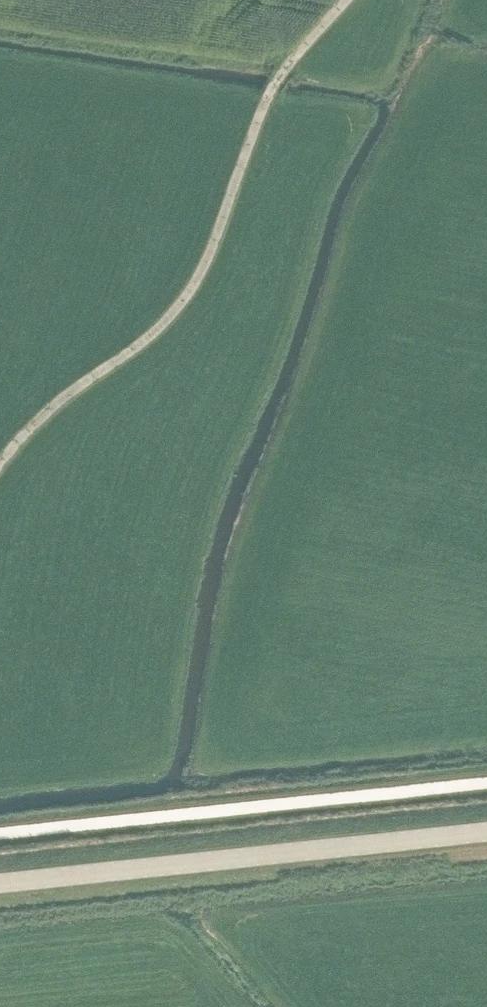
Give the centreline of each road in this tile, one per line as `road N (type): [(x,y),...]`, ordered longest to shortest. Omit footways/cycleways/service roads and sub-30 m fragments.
road 1 (track): [(0,466),(69,393),(146,340),(199,276),(263,106),(282,73),(348,0)]
road 2 (tertiary): [(0,882),(486,831)]

